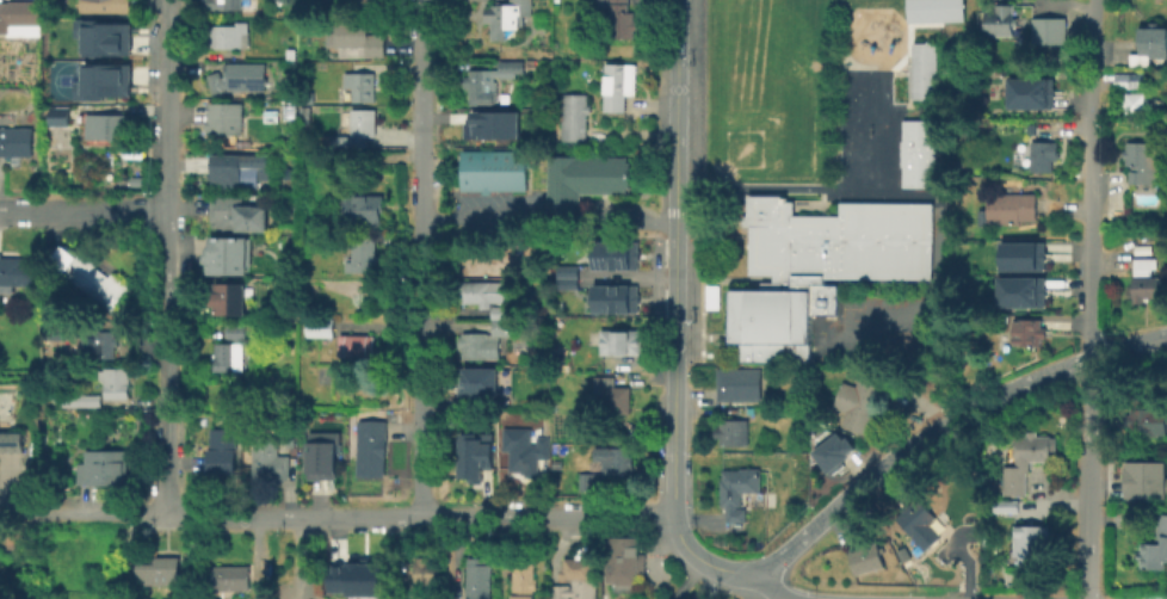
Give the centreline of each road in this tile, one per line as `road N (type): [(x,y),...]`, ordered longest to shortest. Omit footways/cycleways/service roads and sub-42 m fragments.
road 1 (tertiary): [(677,0),(674,518)]
road 2 (residential): [(423,0),(421,518)]
road 3 (residential): [(674,518),(167,515)]
road 4 (tertiary): [(1166,336),(1049,373),(956,418),(758,572)]
road 5 (residential): [(1094,0),(1089,358)]
road 6 (residential): [(168,214),(167,515)]
road 7 (residential): [(1089,358),(1086,598)]
road 8 (residential): [(166,0),(168,214)]
road 9 (residential): [(168,214),(0,211)]
road 10 (residential): [(167,515),(10,514)]

